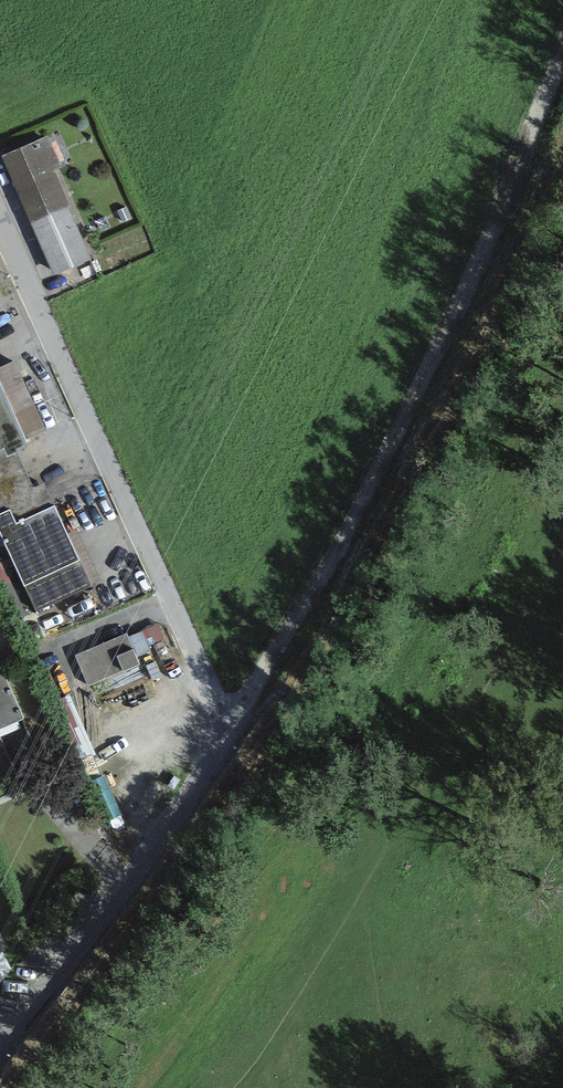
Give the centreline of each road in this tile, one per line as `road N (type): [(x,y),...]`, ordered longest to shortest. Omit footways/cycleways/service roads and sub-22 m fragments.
road 1 (track): [(2,1087),(246,764),(290,692),(424,459),(562,158)]
road 2 (track): [(228,731),(342,552),(562,71)]
road 3 (unclassified): [(228,731),(0,219)]
road 4 (unclassified): [(228,731),(0,1047)]

